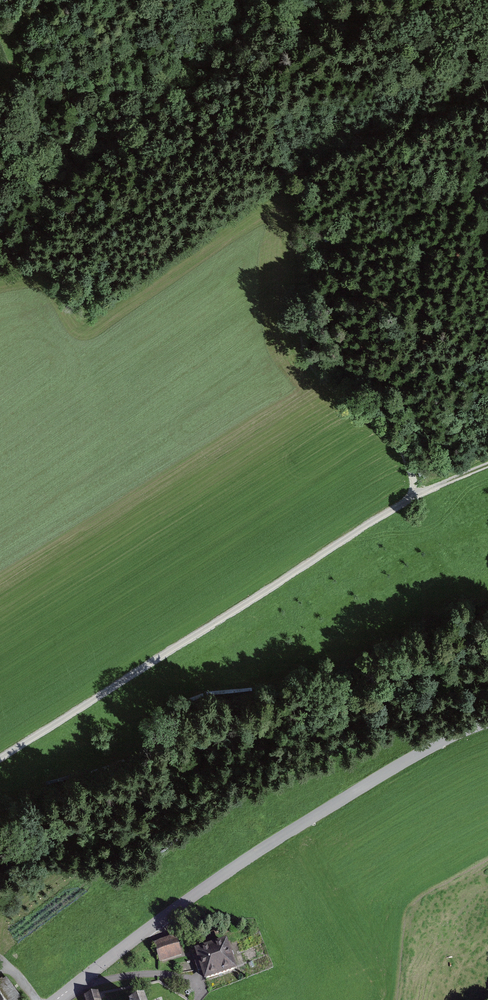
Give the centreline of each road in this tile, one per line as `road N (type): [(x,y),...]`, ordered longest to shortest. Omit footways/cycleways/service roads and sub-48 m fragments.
road 1 (track): [(487,467),(423,495),(0,762)]
road 2 (unclassified): [(487,722),(372,781),(229,871),(57,999)]
road 3 (track): [(487,188),(392,228),(336,242),(320,228),(306,232),(296,277),(303,358),(329,395),(389,436),(423,495)]

